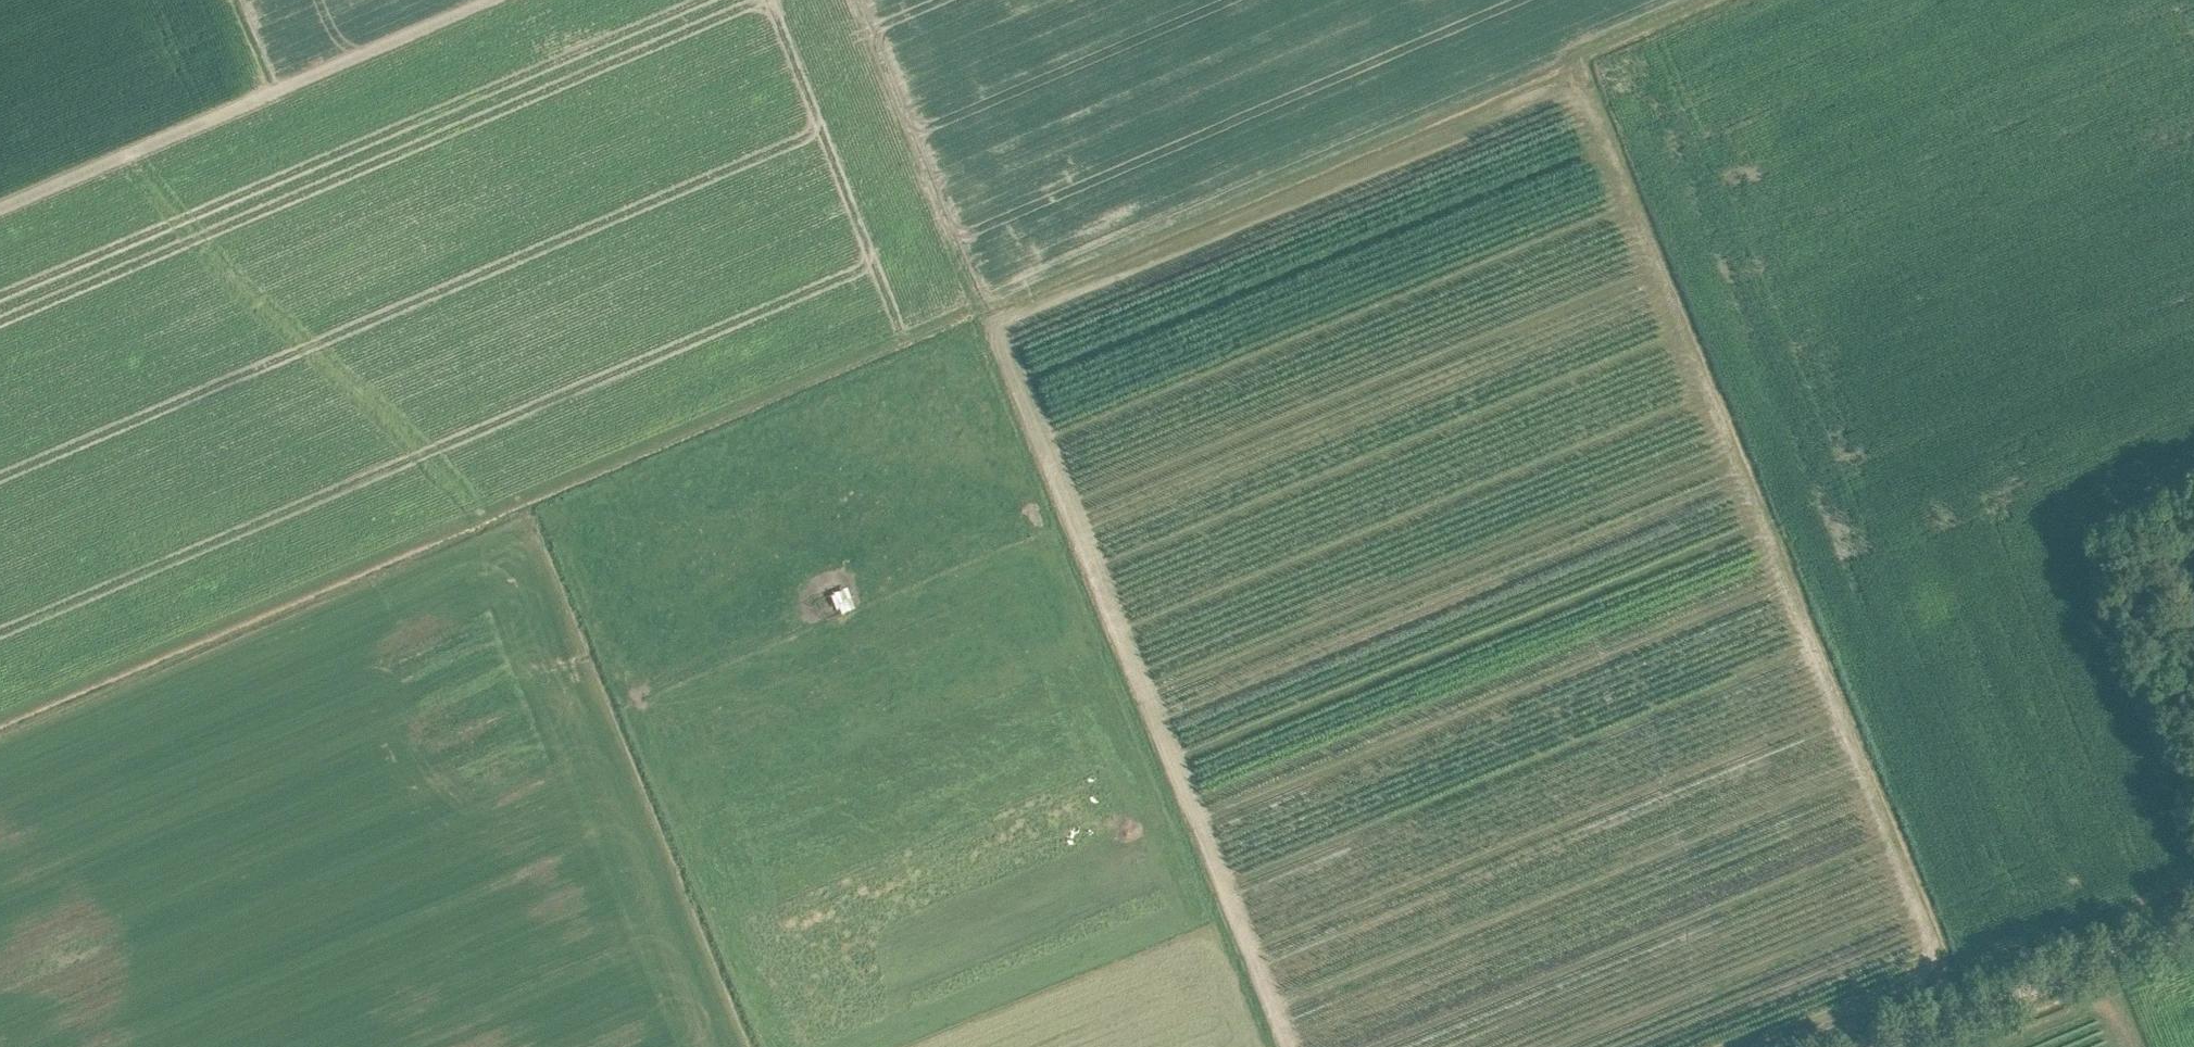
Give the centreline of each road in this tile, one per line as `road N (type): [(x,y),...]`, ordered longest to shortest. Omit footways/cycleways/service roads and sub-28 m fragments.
road 1 (track): [(1886,1046),(2193,923)]

